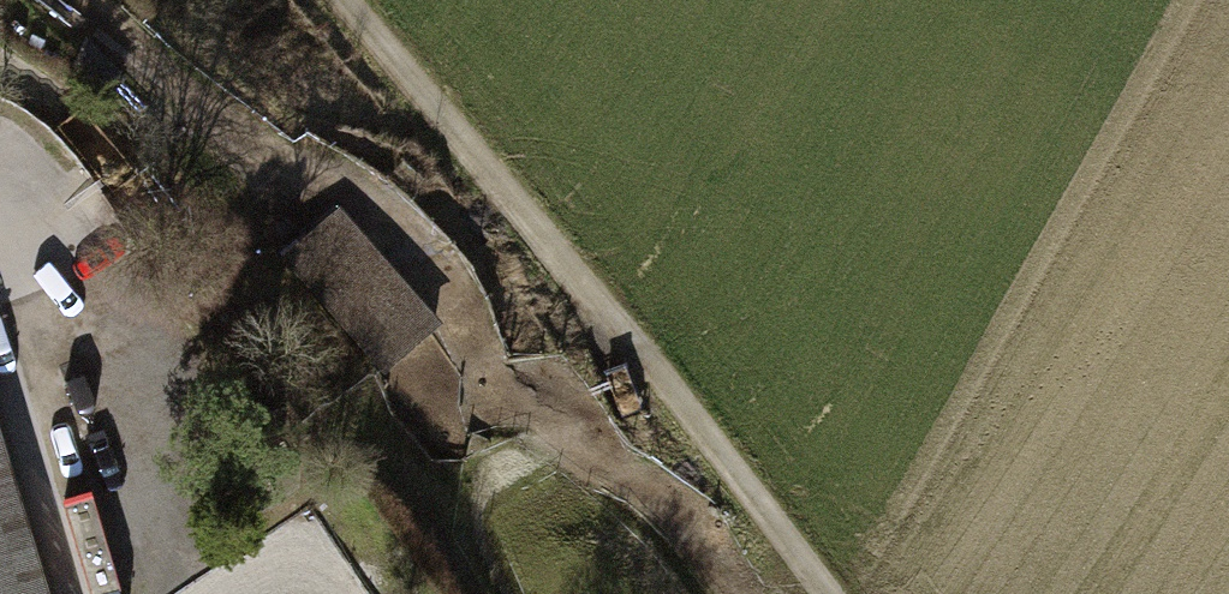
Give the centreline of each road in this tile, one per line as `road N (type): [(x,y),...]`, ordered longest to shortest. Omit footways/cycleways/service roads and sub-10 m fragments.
road 1 (track): [(810,566),(686,528),(495,377),(456,280),(352,168),(233,149),(92,0)]
road 2 (track): [(831,593),(348,0)]

